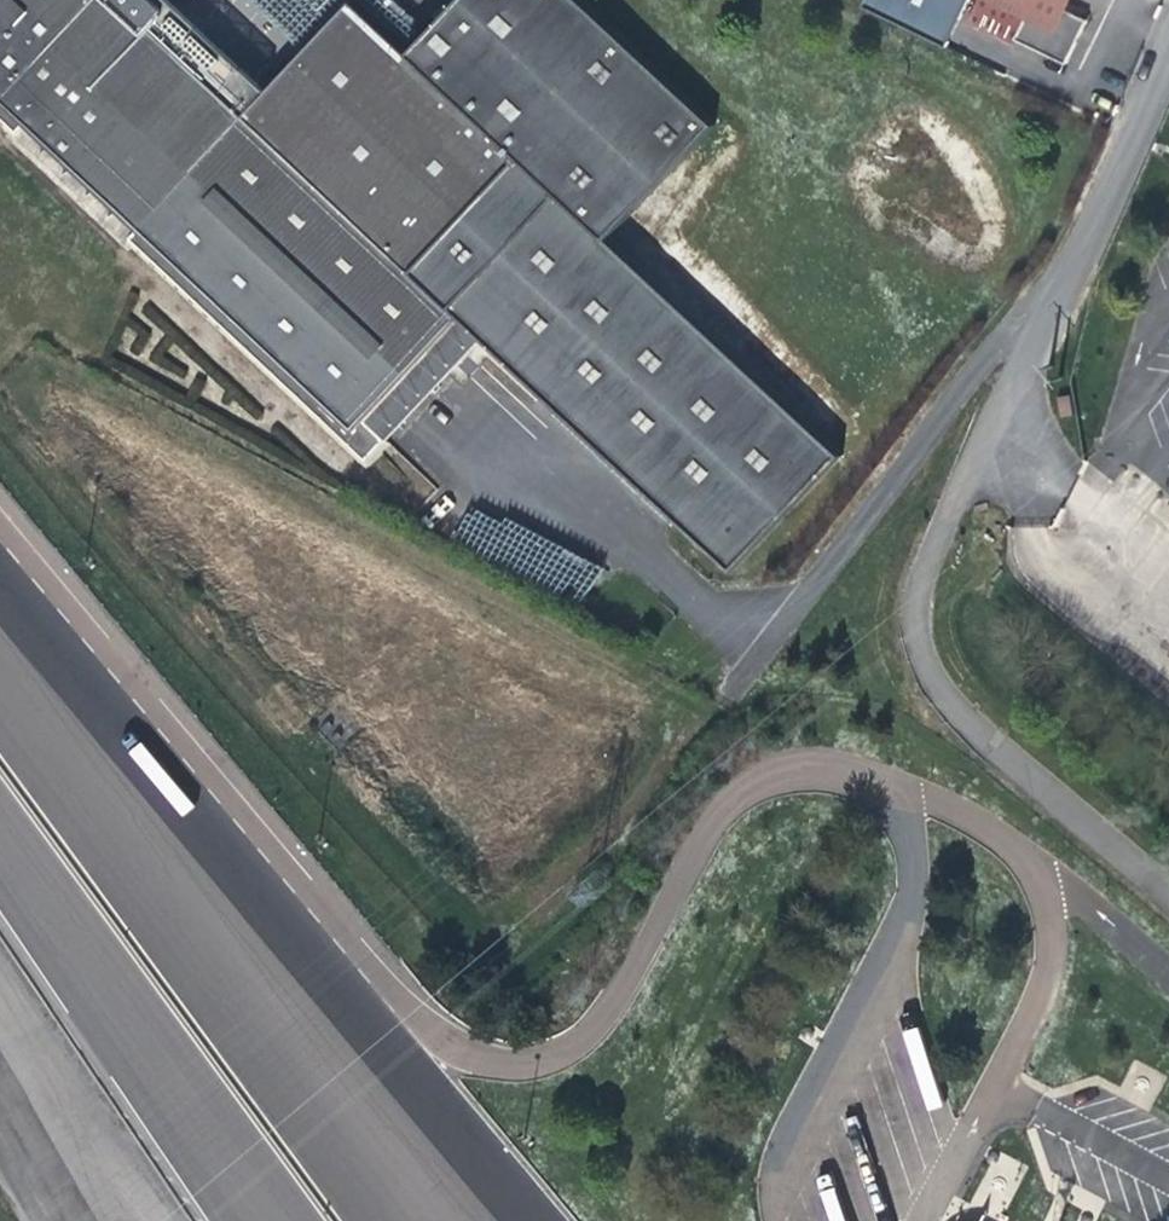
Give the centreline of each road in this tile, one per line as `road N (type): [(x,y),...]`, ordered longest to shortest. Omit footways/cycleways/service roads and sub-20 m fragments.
road 1 (motorway): [(463,1220),(0,630)]
road 2 (motorway): [(0,837),(273,1220)]
road 3 (residential): [(1039,318),(1168,30)]

